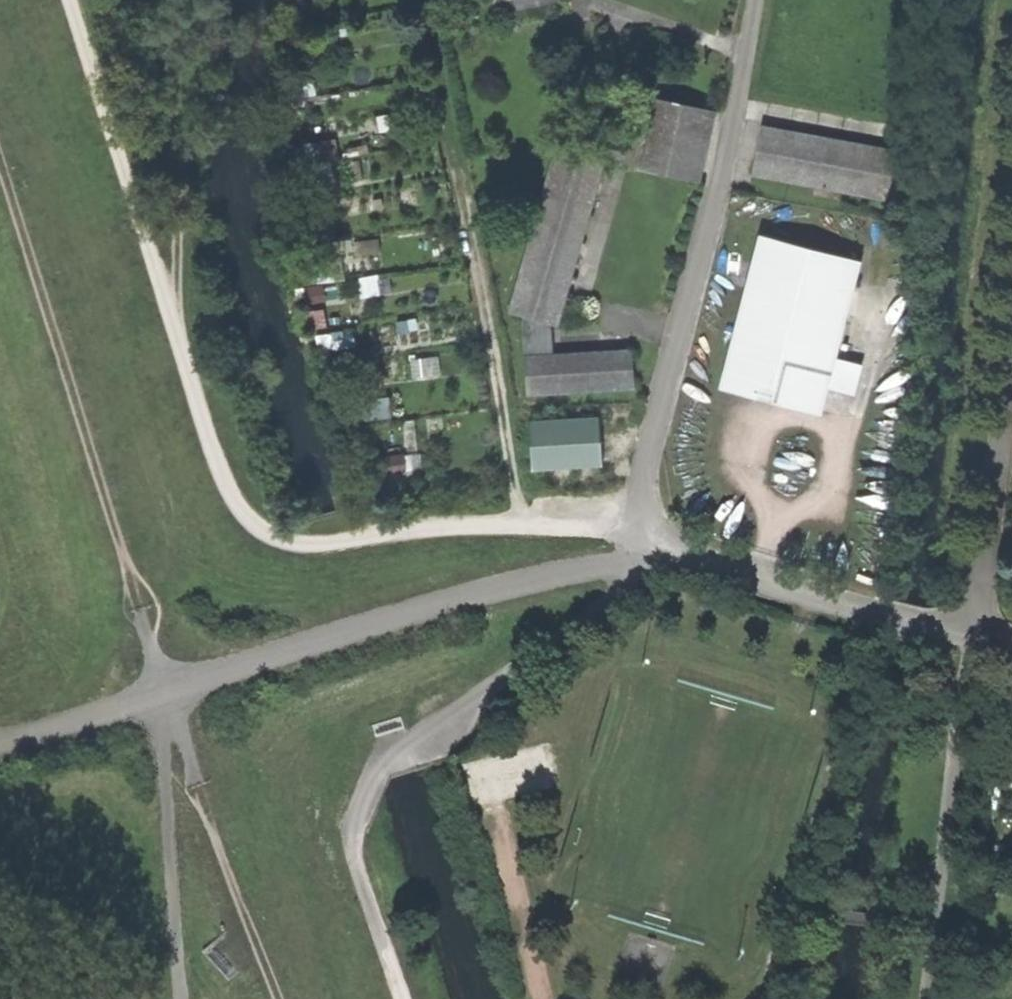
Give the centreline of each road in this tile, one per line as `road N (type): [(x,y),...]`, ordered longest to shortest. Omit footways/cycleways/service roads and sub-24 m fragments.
road 1 (track): [(440,728),(601,605),(652,542),(629,530),(561,528),(397,531),(319,543),(261,528),(226,479),(72,0)]
road 2 (track): [(0,160),(167,692)]
road 3 (track): [(652,542),(645,486),(741,96),(755,0)]
road 4 (track): [(652,542),(167,692)]
road 5 (track): [(525,531),(447,122)]
road 6 (residential): [(979,630),(869,608),(652,542)]
road 7 (track): [(177,325),(187,0)]
road 8 (track): [(274,998),(167,692)]
road 9 (track): [(401,998),(353,836),(386,755),(440,728)]
road 10 (track): [(181,998),(163,751),(167,692)]
road 11 (residential): [(979,630),(1011,330)]
road 12 (track): [(542,998),(490,784),(472,747),(440,728)]
road 13 (track): [(167,692),(0,741)]
road 14 (track): [(0,943),(118,998)]

